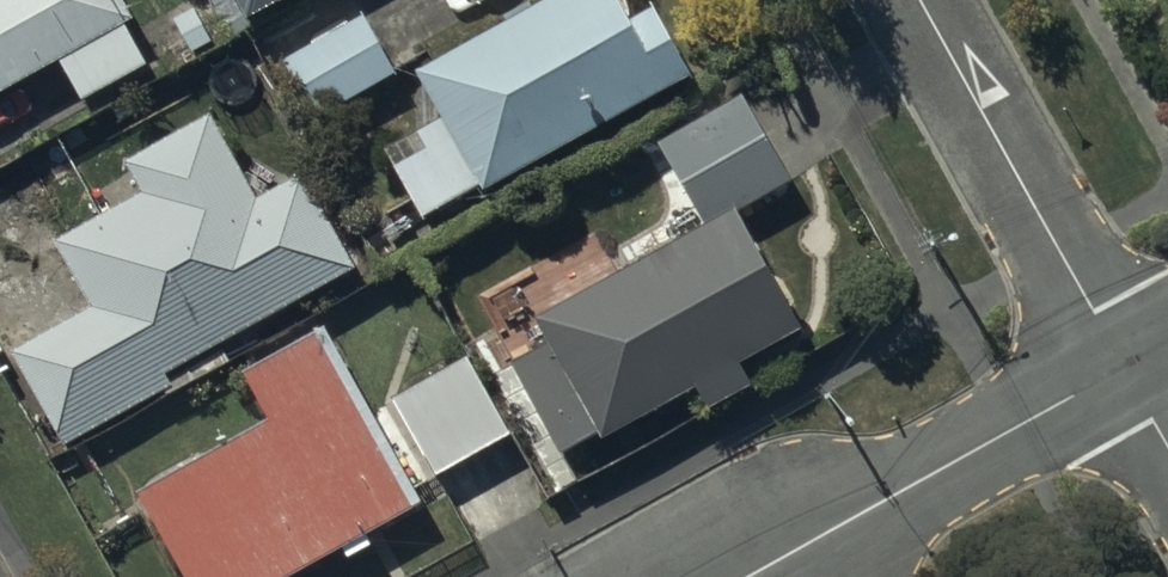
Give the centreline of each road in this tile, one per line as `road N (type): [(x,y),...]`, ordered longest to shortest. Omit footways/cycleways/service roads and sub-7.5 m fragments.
road 1 (unclassified): [(741,576),(1124,362)]
road 2 (residential): [(923,0),(1124,362)]

